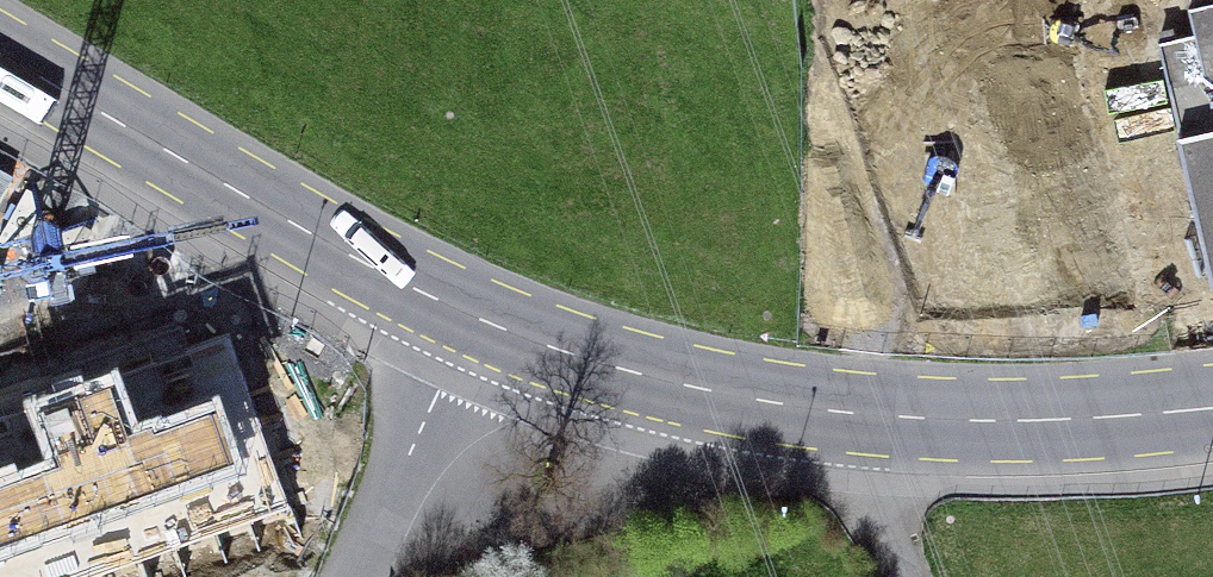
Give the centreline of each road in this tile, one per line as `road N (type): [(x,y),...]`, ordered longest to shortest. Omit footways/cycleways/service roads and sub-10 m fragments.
road 1 (primary): [(1212,406),(987,422),(851,413),(699,389),(578,357),(475,317)]
road 2 (primary): [(475,317),(356,258),(0,53)]
road 3 (track): [(851,413),(885,225),(889,0)]
road 4 (residential): [(475,317),(356,576)]

